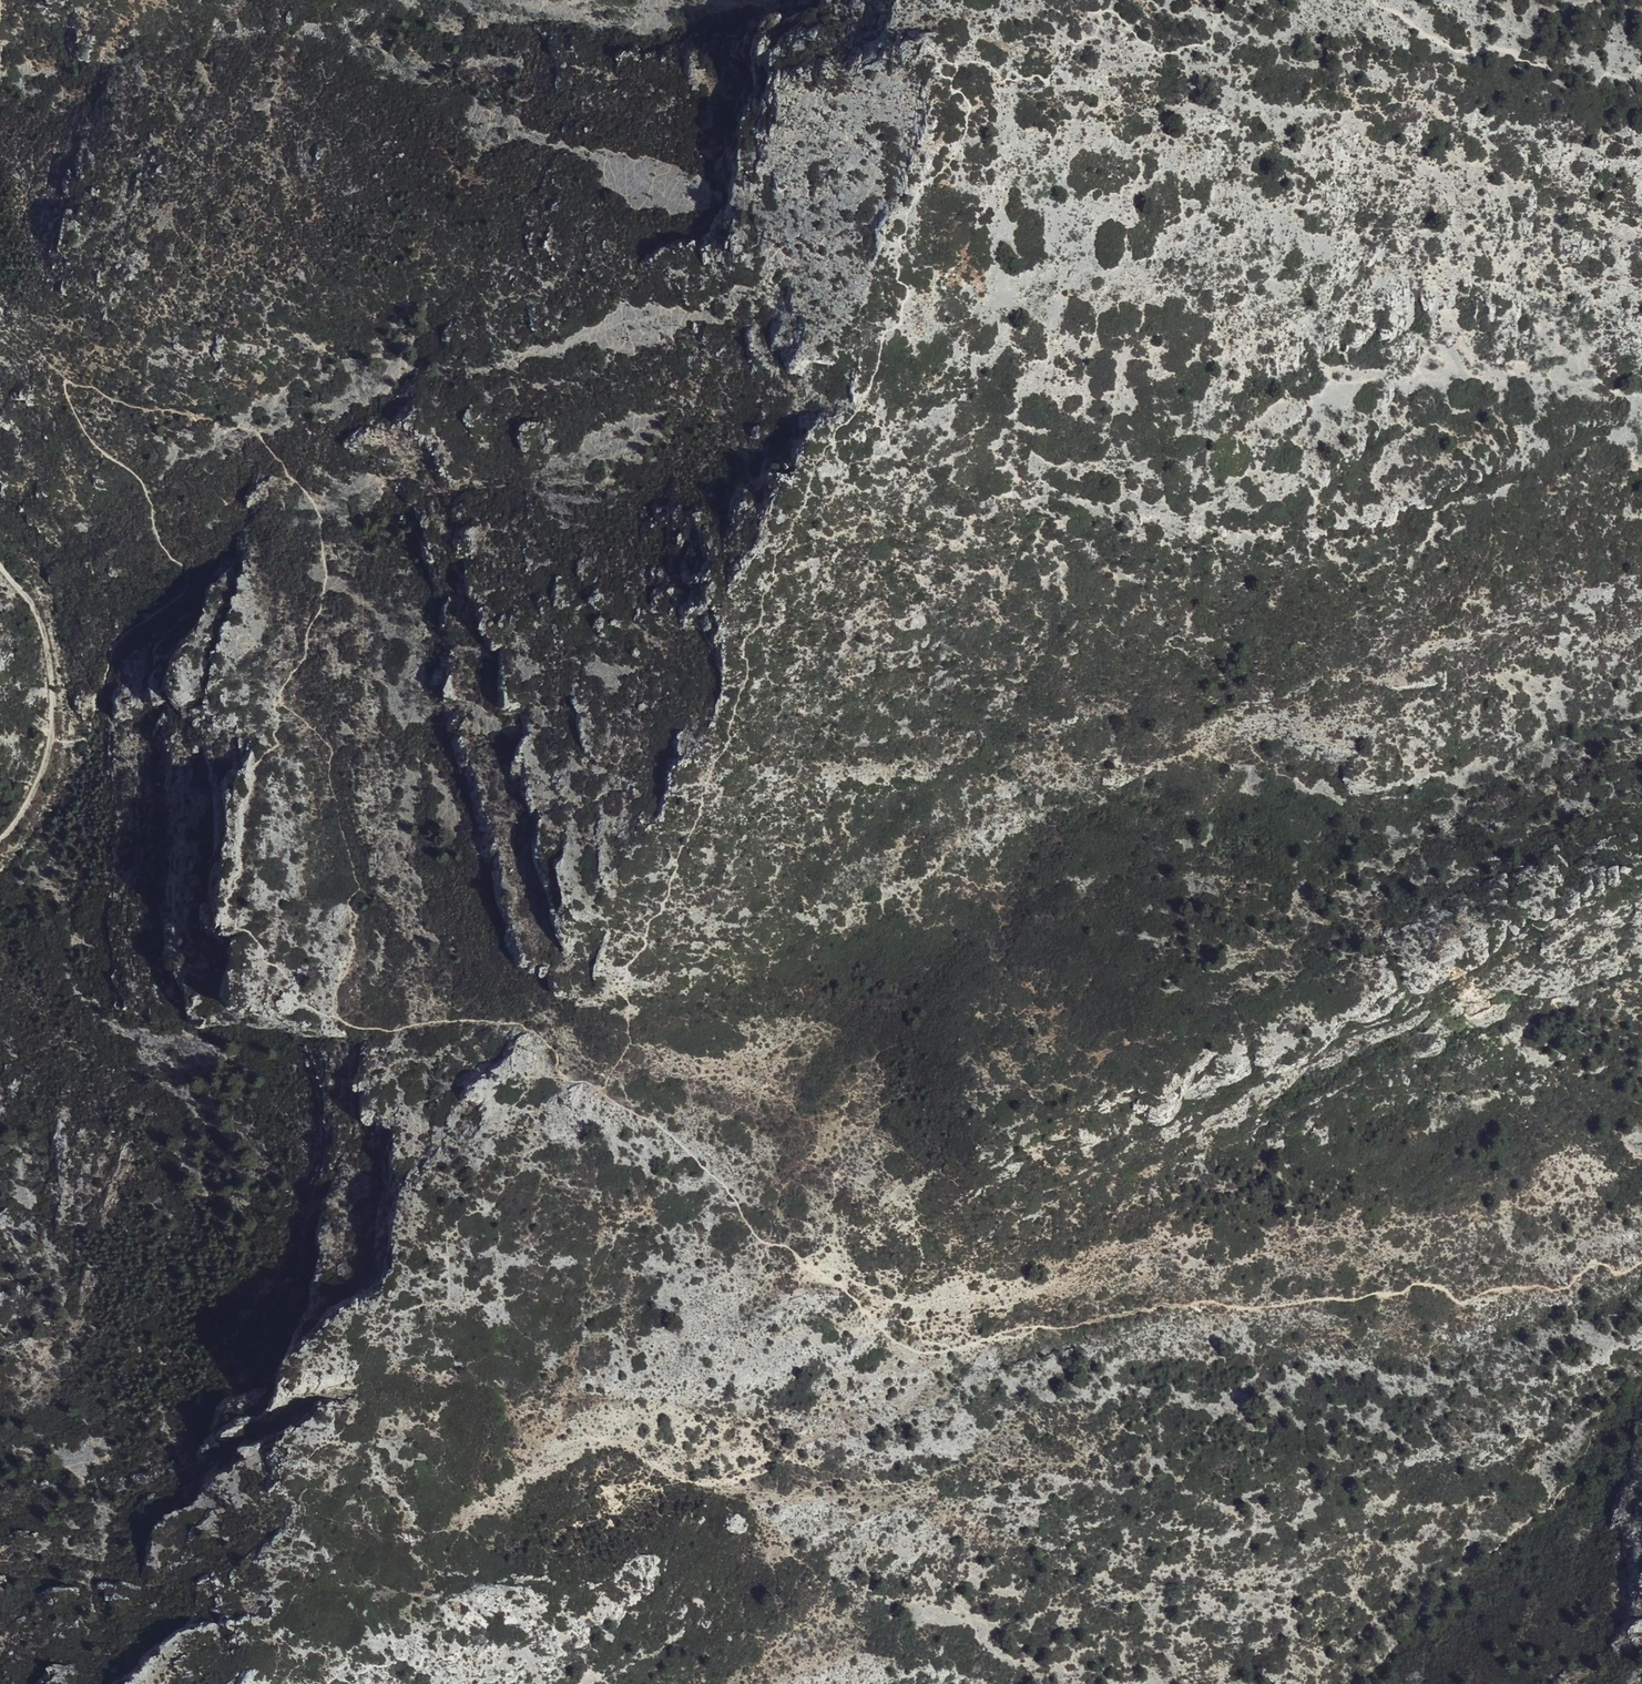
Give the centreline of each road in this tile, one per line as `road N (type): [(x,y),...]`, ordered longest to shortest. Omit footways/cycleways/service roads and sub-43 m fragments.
road 1 (track): [(52,668),(58,722),(52,754),(16,829),(0,843)]

